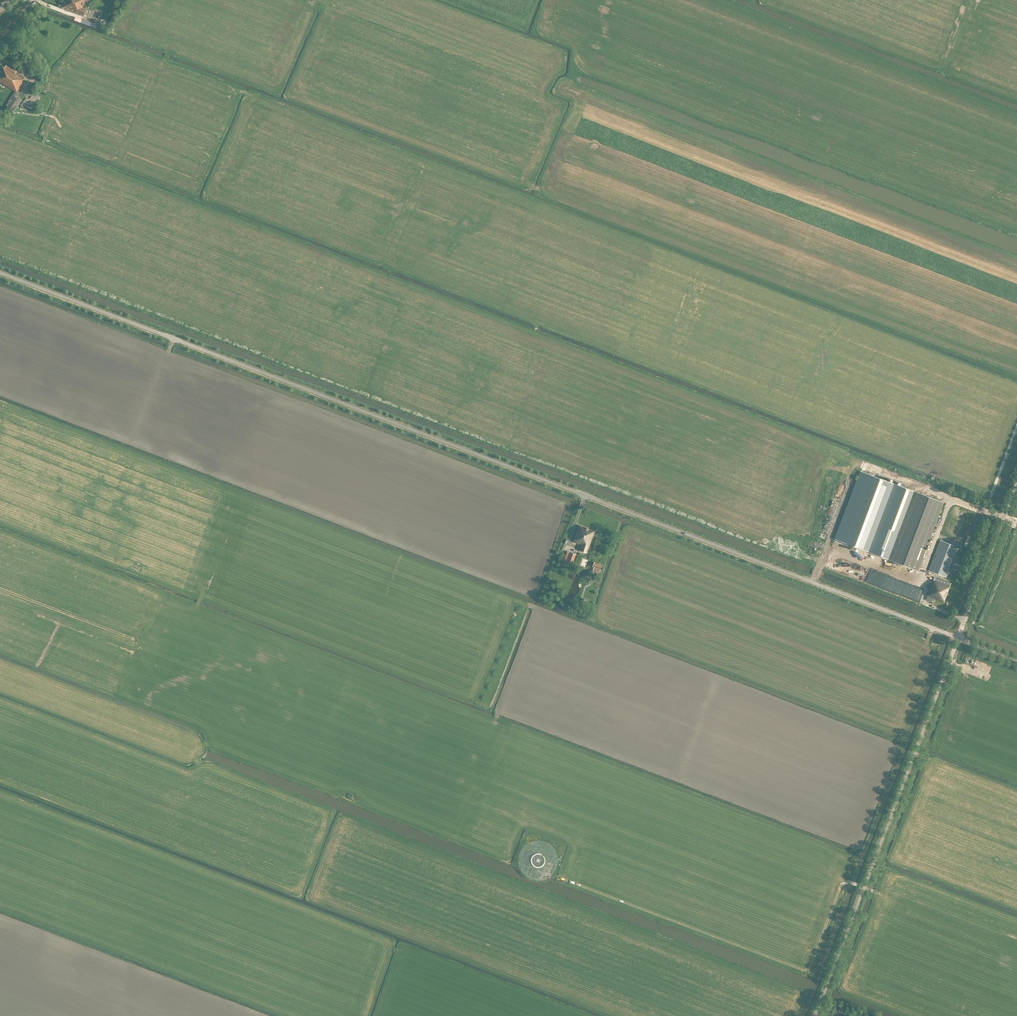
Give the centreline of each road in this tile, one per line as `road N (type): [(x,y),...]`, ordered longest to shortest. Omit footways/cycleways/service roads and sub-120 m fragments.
road 1 (unclassified): [(958,637),(0,273)]
road 2 (unclassified): [(815,1015),(958,637)]
road 3 (track): [(0,588),(166,648),(196,610),(234,509)]
road 4 (unclassified): [(958,637),(1016,485)]

